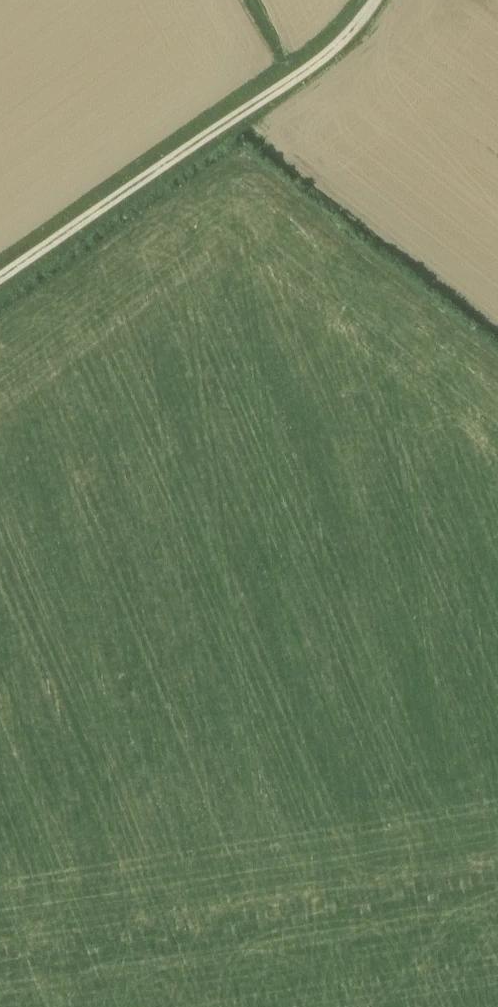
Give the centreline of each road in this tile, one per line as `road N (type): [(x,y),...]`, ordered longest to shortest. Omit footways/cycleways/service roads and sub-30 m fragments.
road 1 (track): [(0,277),(329,50),(376,0)]

